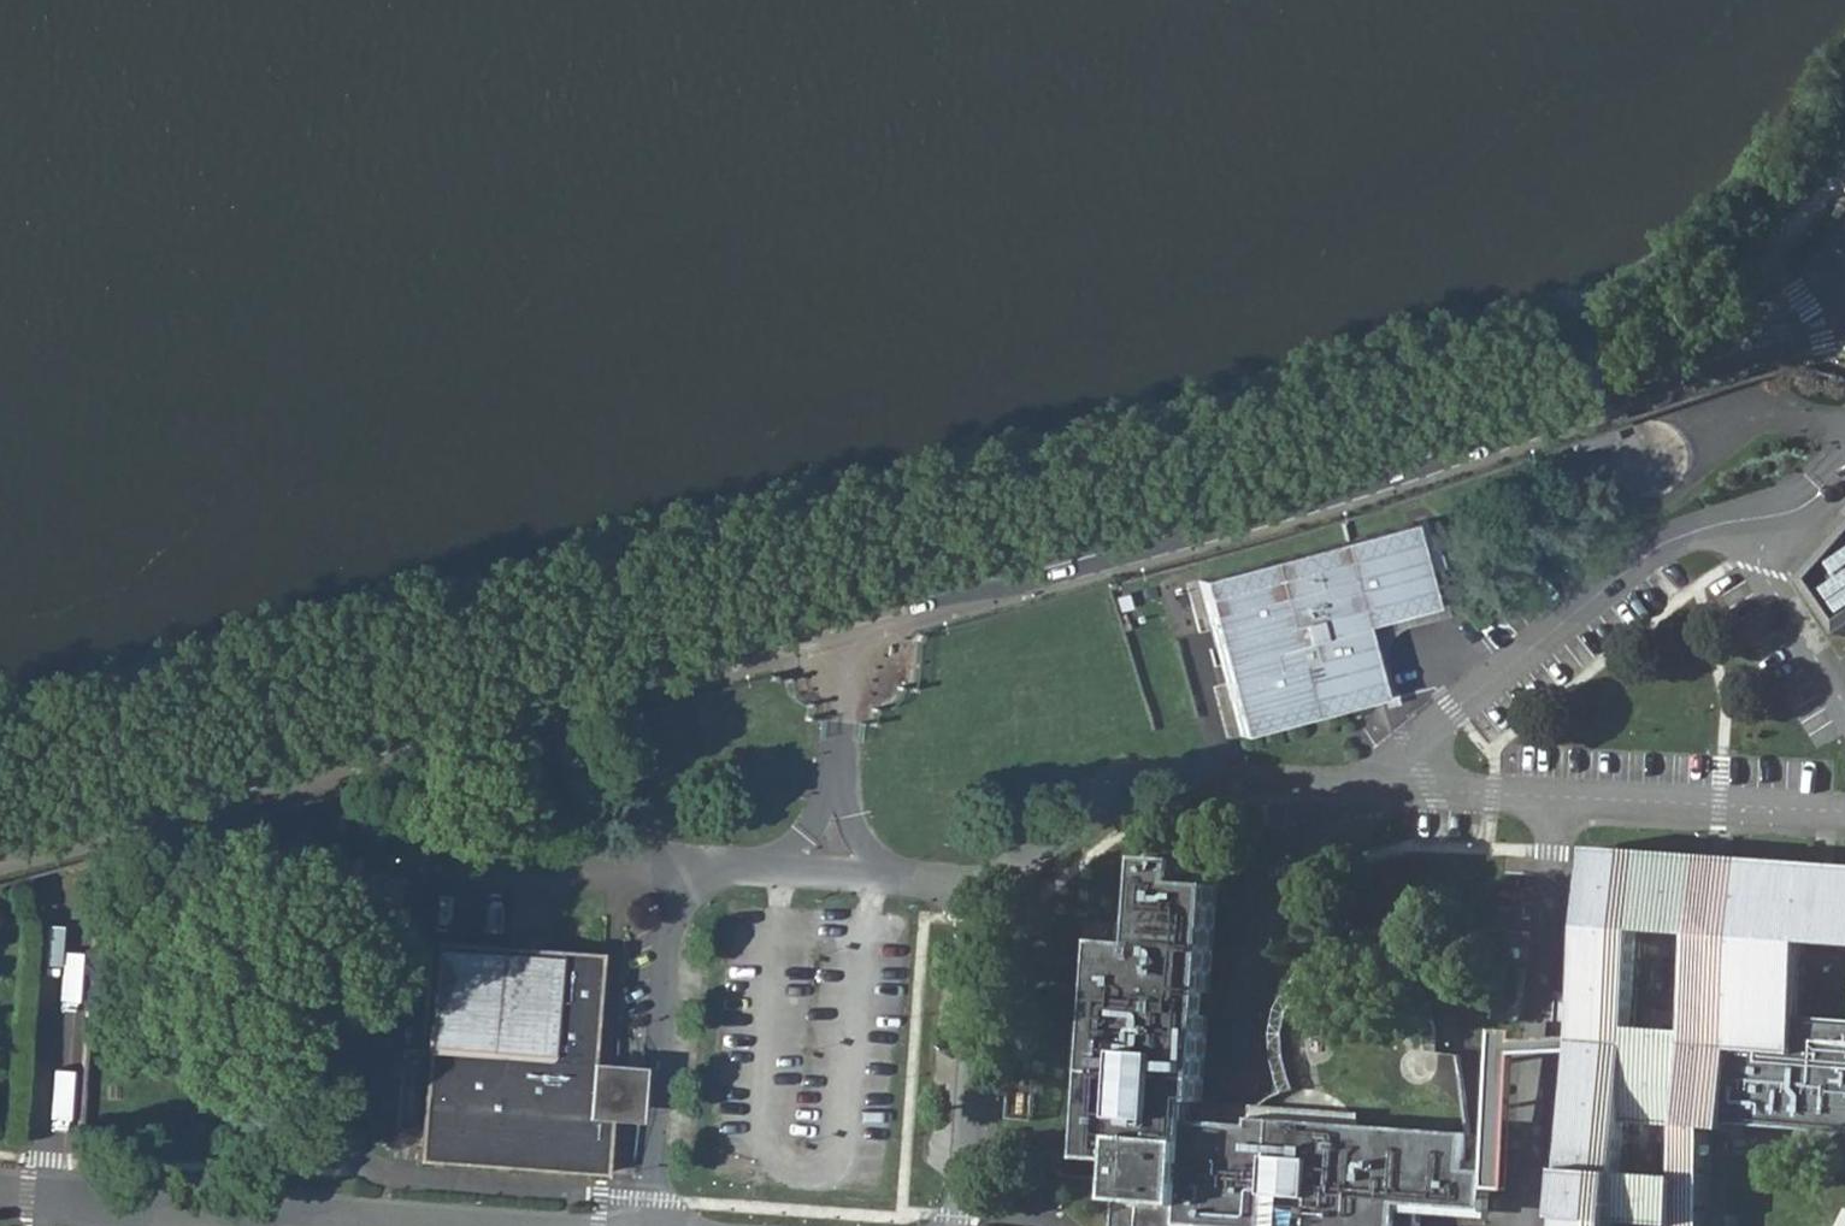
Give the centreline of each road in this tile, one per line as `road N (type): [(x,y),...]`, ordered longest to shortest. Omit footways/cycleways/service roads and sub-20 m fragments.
road 1 (secondary): [(0,838),(1293,487),(1757,324),(1843,285)]

